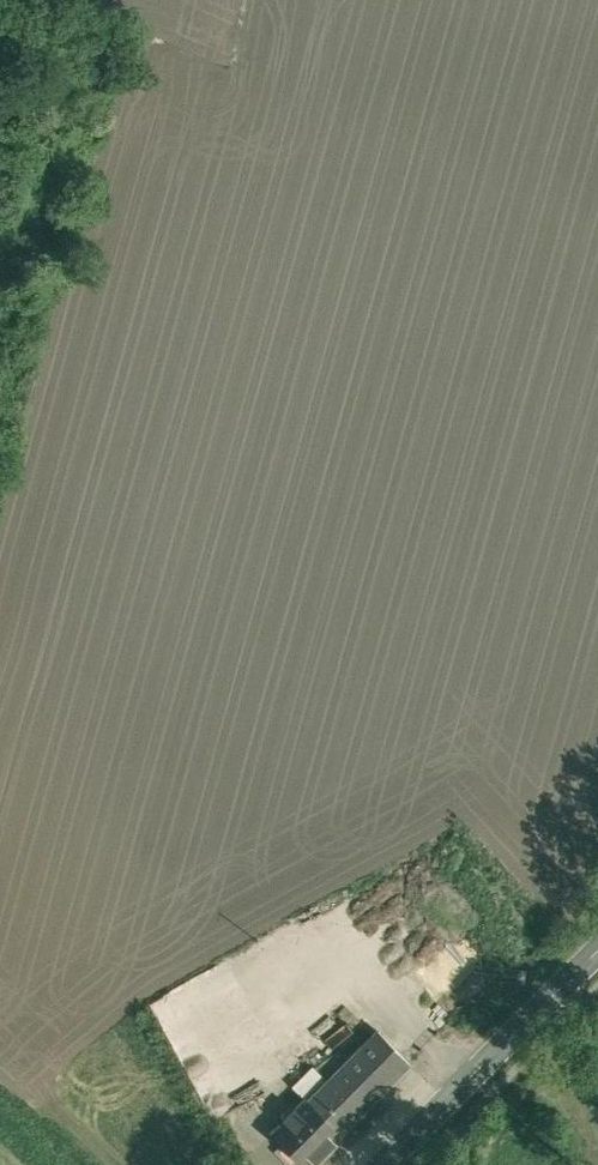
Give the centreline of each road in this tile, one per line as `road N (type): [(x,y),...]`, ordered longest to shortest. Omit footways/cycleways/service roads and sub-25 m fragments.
road 1 (tertiary): [(597,947),(379,1164)]

